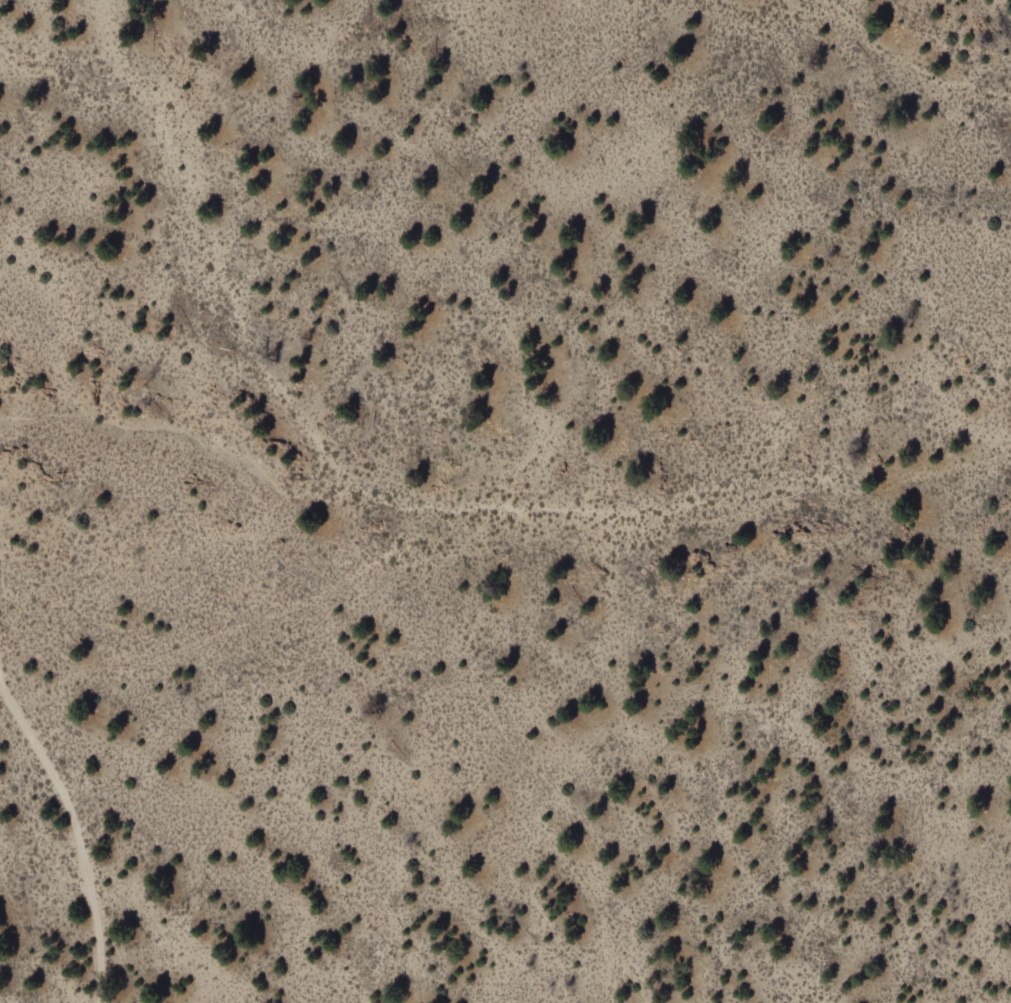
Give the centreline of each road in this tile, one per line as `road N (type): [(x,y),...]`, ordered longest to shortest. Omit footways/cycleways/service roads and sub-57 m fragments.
road 1 (residential): [(0,681),(76,834),(101,946),(102,1002)]

